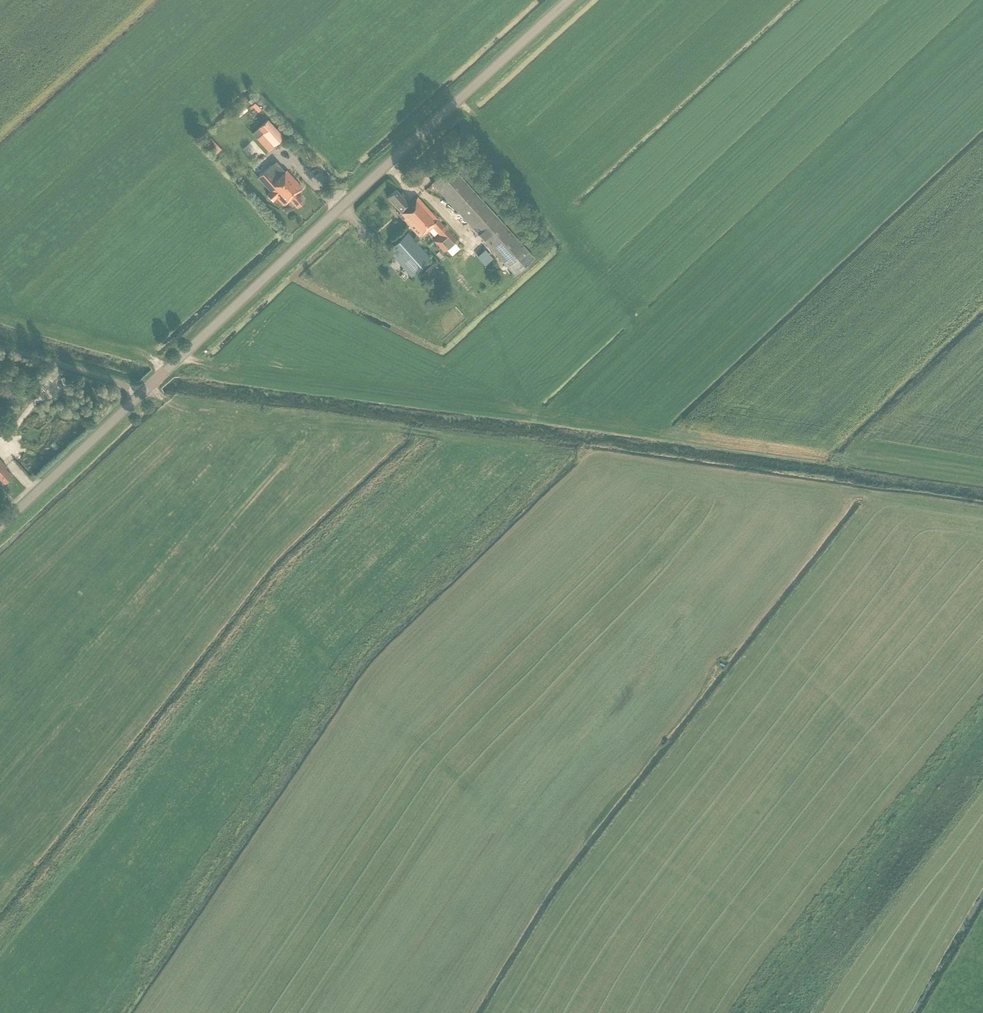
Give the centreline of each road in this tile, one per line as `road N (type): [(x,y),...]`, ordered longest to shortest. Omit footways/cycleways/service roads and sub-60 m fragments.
road 1 (tertiary): [(0,523),(568,0)]
road 2 (track): [(143,391),(0,347)]

